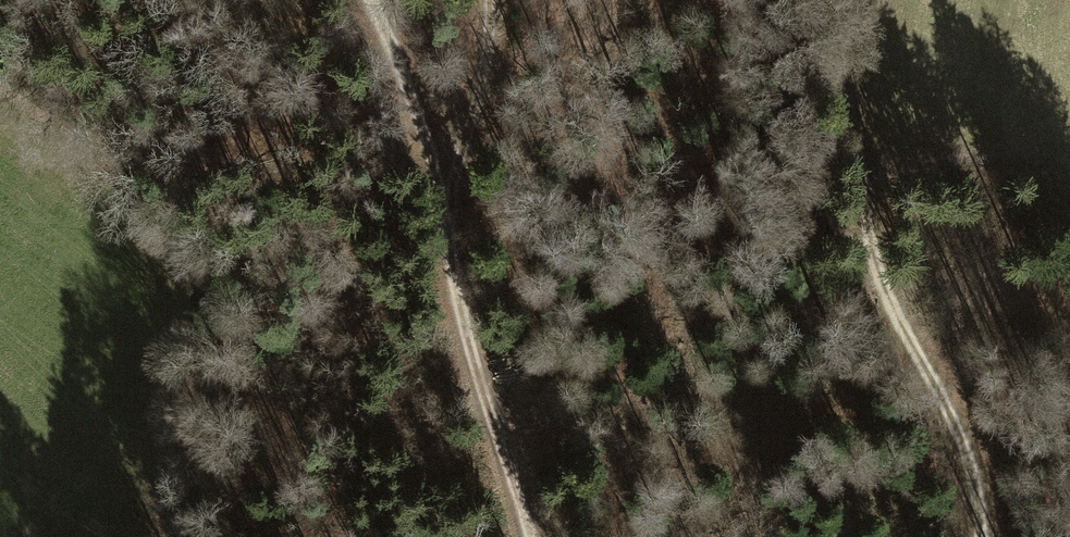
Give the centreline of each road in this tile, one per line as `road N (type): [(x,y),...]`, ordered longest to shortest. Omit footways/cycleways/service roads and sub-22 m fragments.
road 1 (track): [(527,536),(456,290),(426,130),(370,0)]
road 2 (track): [(865,104),(857,158),(861,217),(899,328),(956,430)]
road 3 (track): [(444,209),(481,77),(489,0)]
road 4 (track): [(981,536),(981,499),(956,430),(979,336)]

